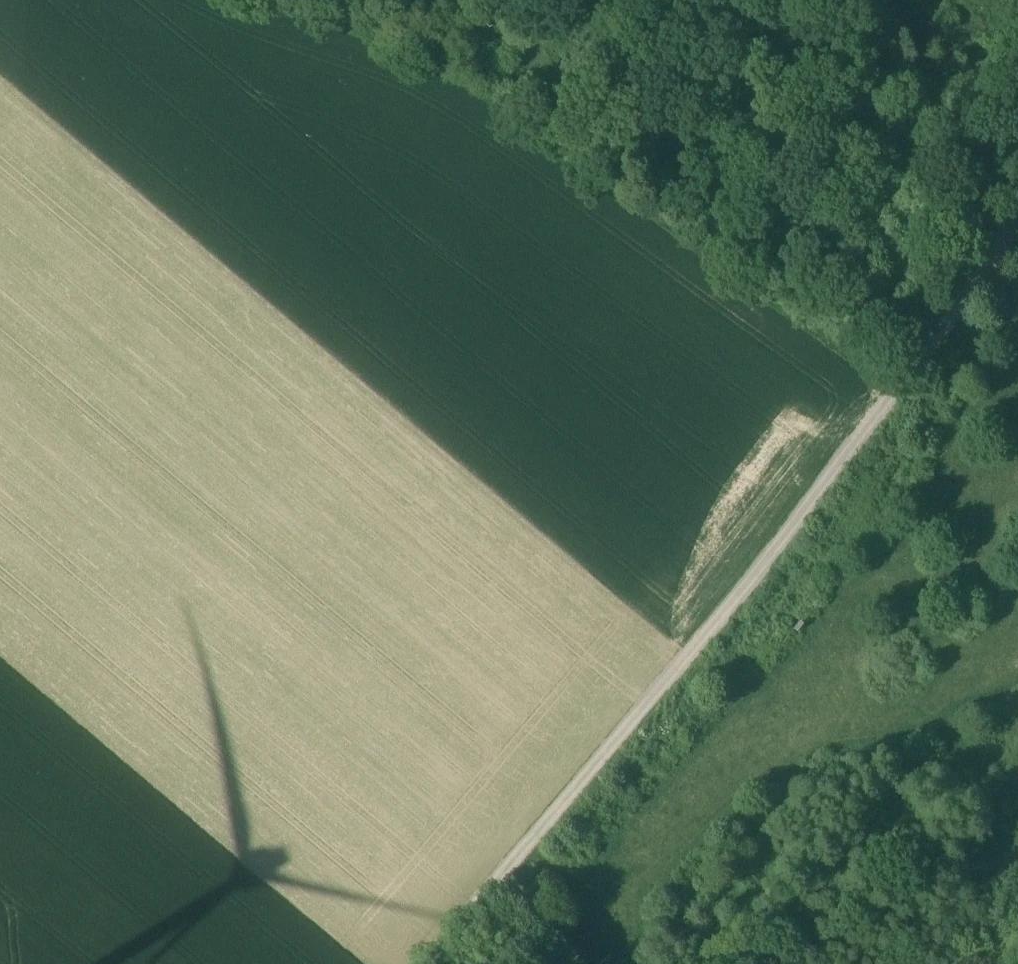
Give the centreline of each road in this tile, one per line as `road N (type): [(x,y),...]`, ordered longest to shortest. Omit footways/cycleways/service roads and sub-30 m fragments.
road 1 (track): [(1017,220),(737,595),(425,963)]
road 2 (track): [(893,387),(495,102),(436,70)]

